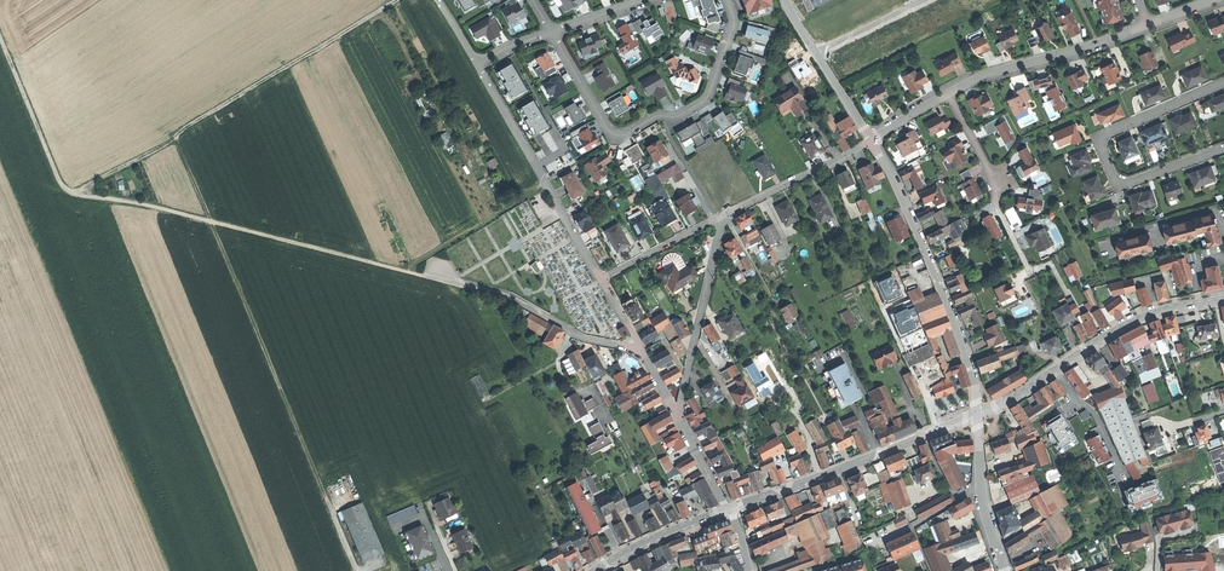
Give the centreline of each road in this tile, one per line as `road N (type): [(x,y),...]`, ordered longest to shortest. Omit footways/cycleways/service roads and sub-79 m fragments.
road 1 (track): [(356,570),(175,136)]
road 2 (residential): [(552,32),(606,127),(622,135),(705,99),(734,24),(727,0)]
road 3 (track): [(412,273),(112,199)]
road 4 (residential): [(871,141),(973,374),(977,415)]
road 5 (residential): [(1223,147),(1122,179),(1103,137),(1223,83)]
road 6 (tertiary): [(1223,300),(1138,320),(977,415)]
road 7 (tertiary): [(977,415),(728,509)]
road 8 (track): [(175,136),(398,0)]
road 9 (residential): [(602,279),(476,64)]
road 10 (residential): [(642,351),(580,337),(511,299),(412,273)]
road 11 (track): [(0,38),(62,186),(112,199)]
road 12 (residential): [(1148,23),(949,93)]
road 13 (residential): [(677,417),(725,215)]
road 14 (residential): [(871,141),(725,215)]
road 15 (tertiary): [(728,509),(596,570)]
road 16 (residential): [(725,215),(602,279)]
road 17 (residential): [(819,59),(931,0)]

